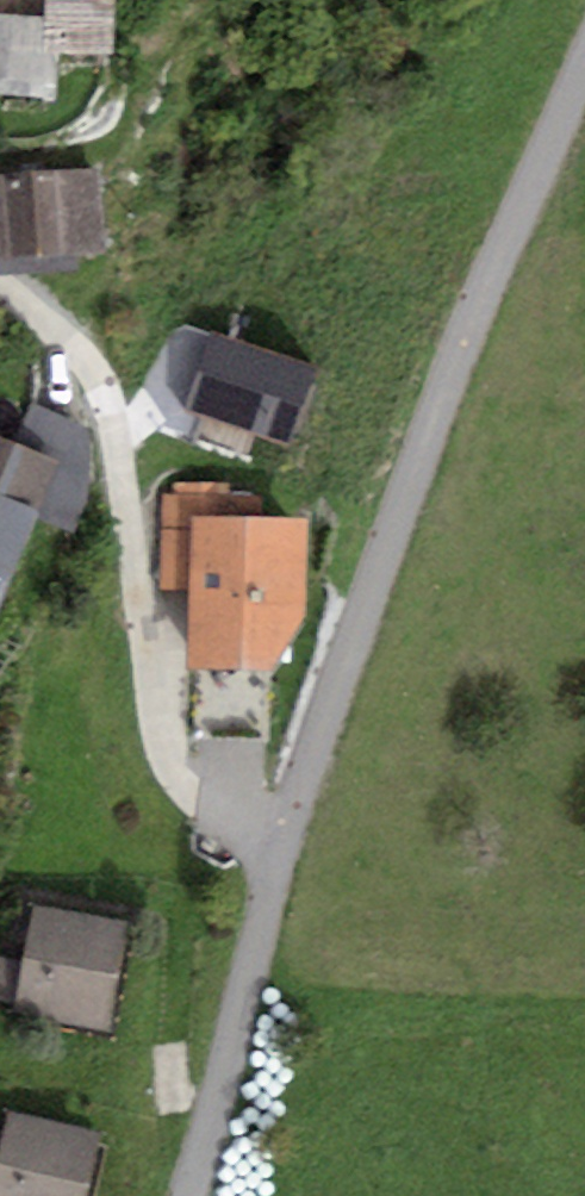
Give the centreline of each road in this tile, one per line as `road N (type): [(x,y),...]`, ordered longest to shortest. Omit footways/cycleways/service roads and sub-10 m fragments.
road 1 (residential): [(186,1195),(278,865),(358,635),(584,86)]
road 2 (track): [(0,290),(108,387),(163,754),(180,780),(278,865)]

